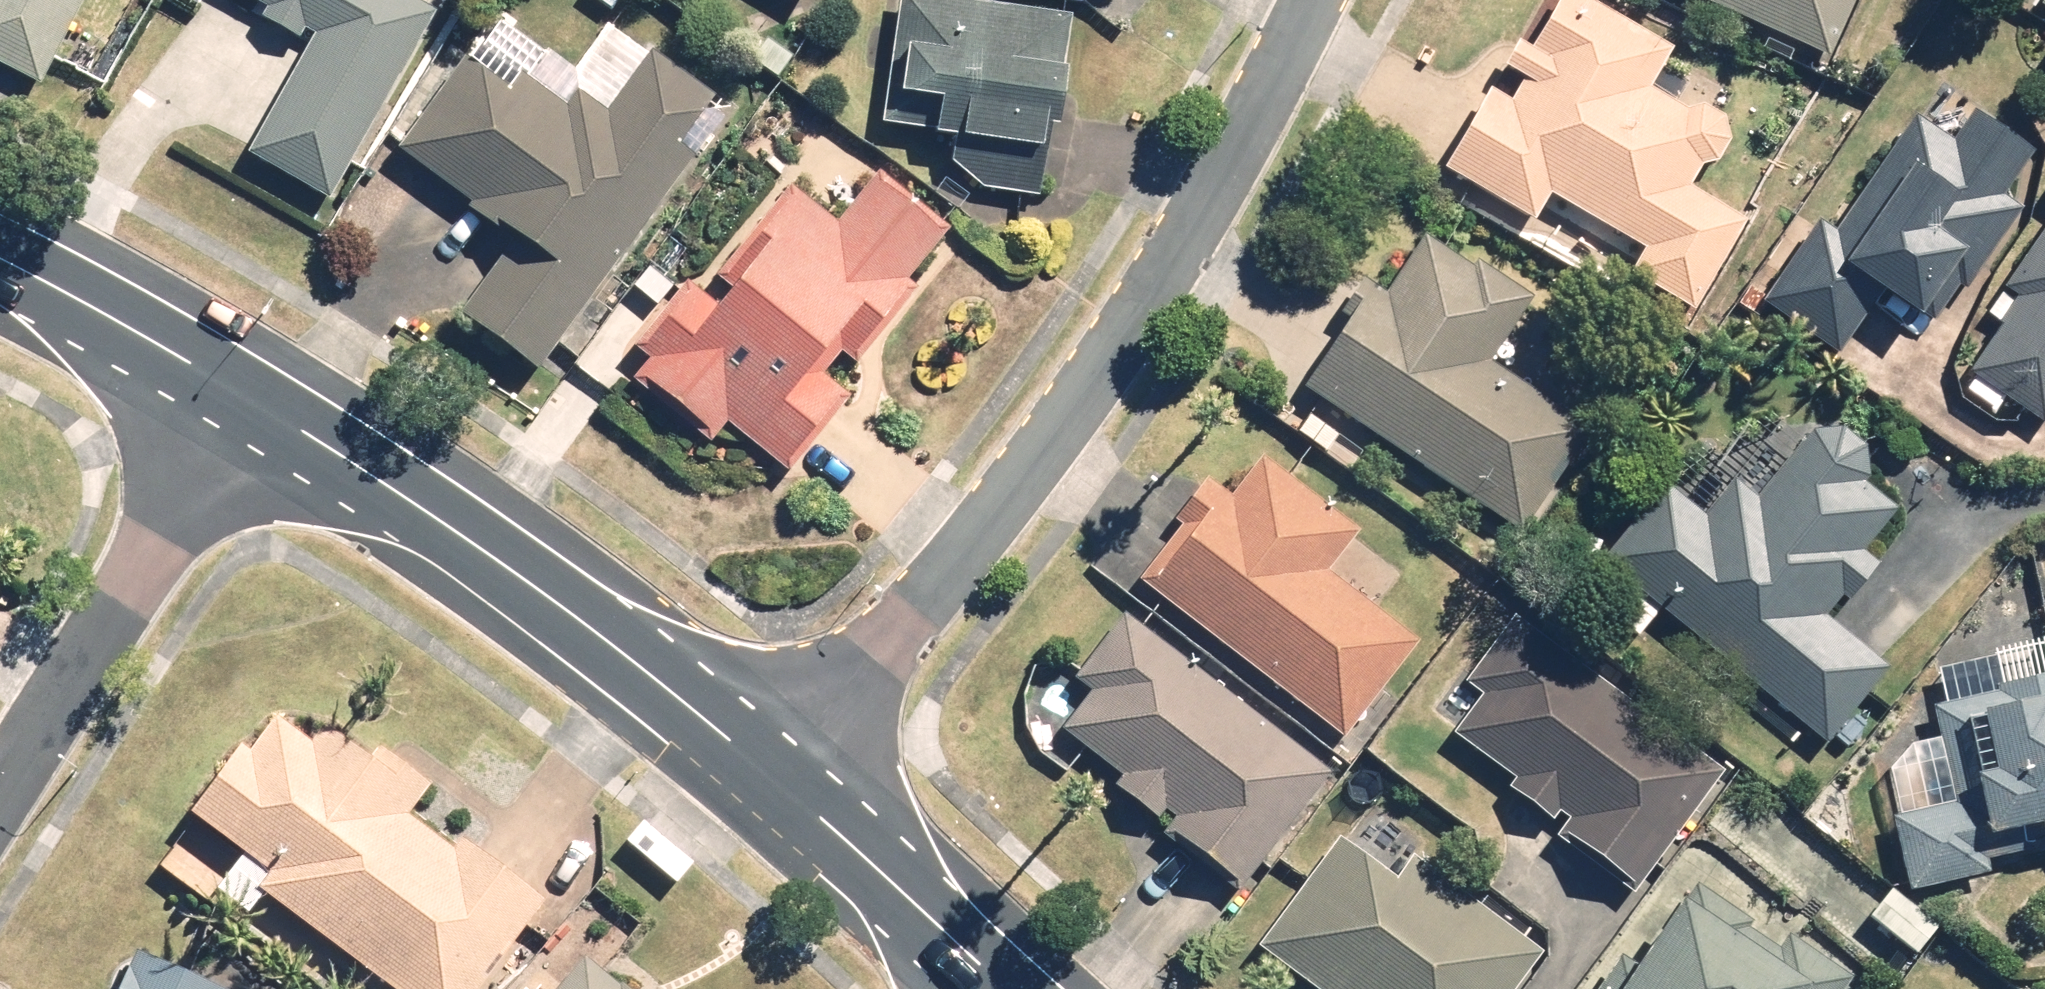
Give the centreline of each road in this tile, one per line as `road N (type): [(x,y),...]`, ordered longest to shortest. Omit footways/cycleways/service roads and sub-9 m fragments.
road 1 (residential): [(771,777),(1035,456),(1127,318),(1313,0)]
road 2 (tertiary): [(253,403),(468,536),(771,777)]
road 3 (residential): [(253,403),(0,796)]
road 4 (tertiary): [(771,777),(1007,988)]
road 5 (tertiary): [(0,265),(253,403)]

